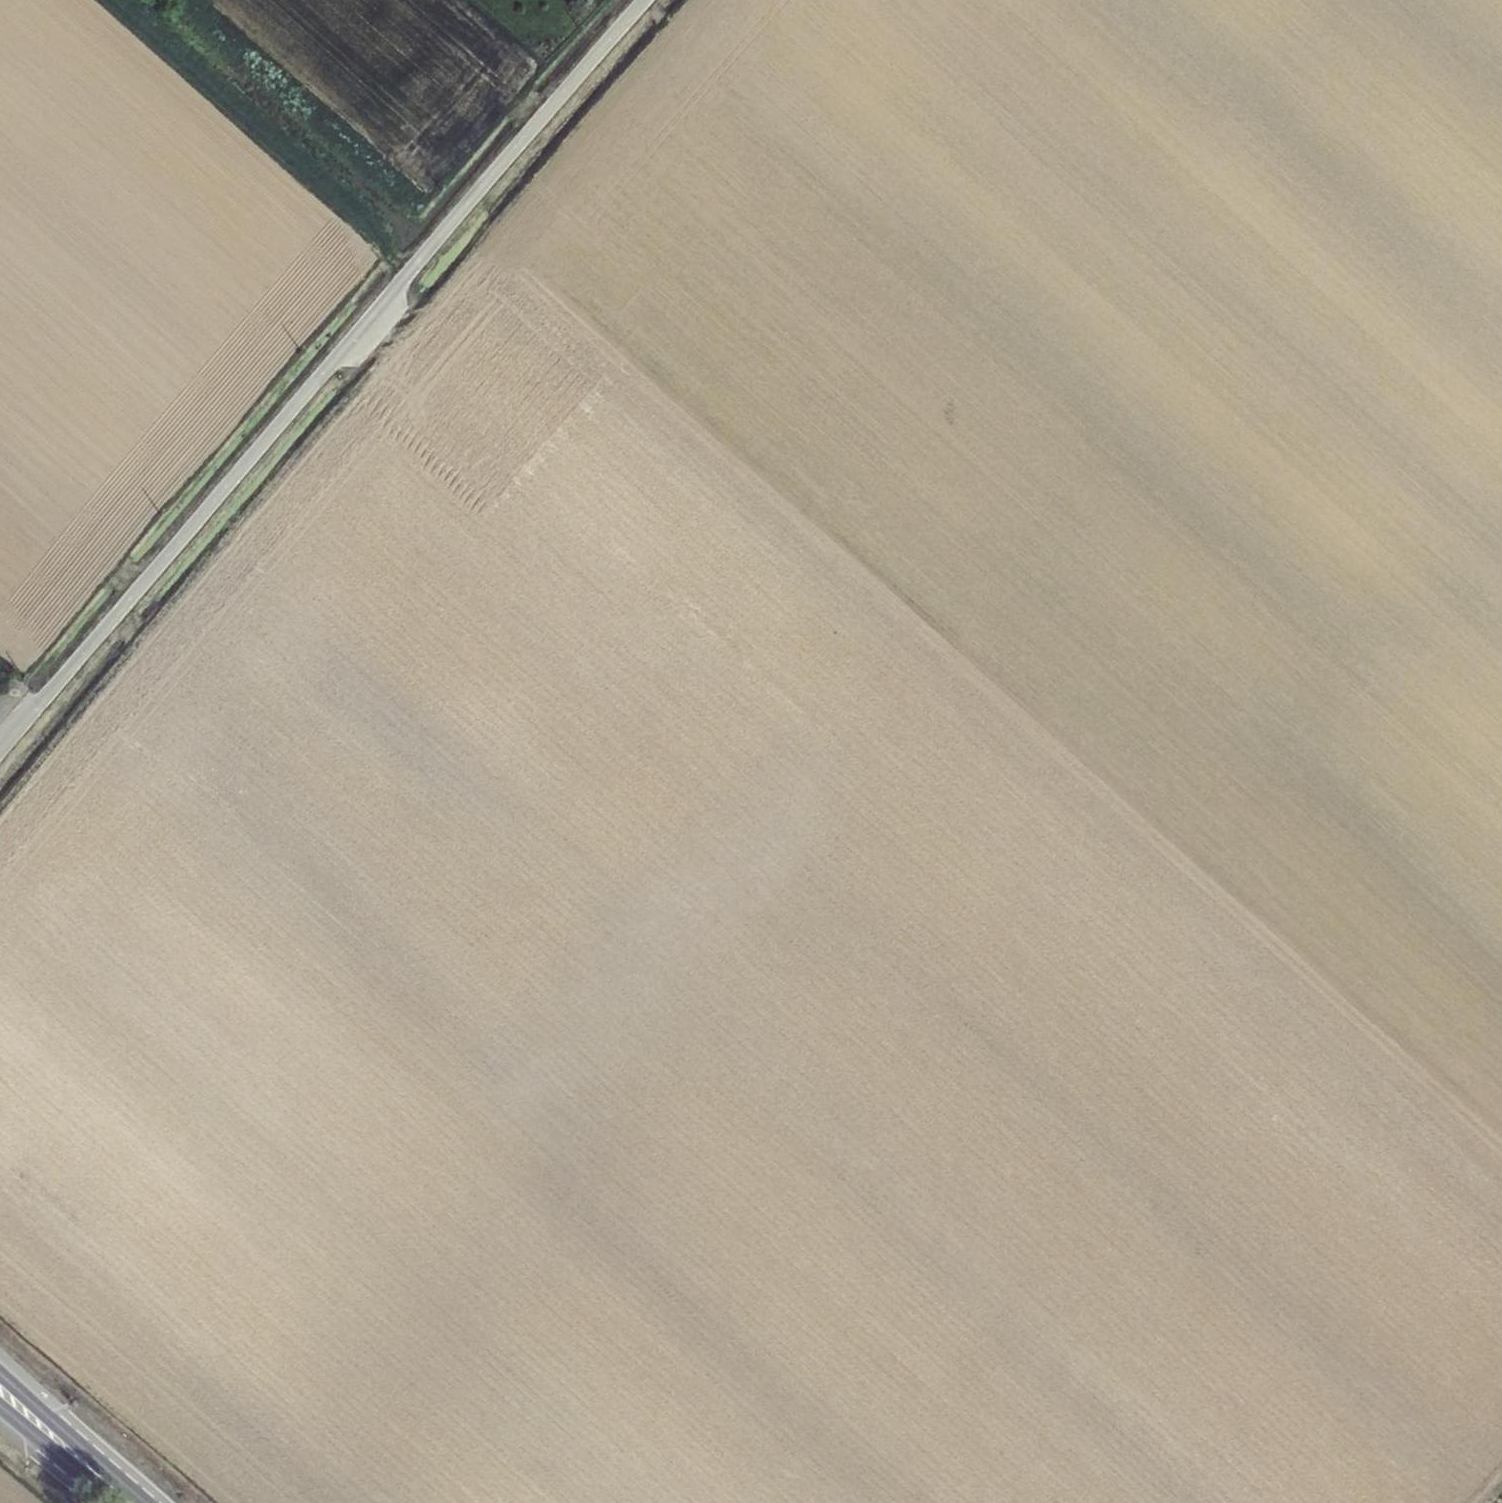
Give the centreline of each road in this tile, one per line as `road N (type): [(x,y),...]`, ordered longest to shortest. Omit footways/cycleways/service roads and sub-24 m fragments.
road 1 (unclassified): [(644,0),(0,747)]
road 2 (primary): [(131,1502),(0,1375)]
road 3 (primary): [(0,1403),(126,1502)]

